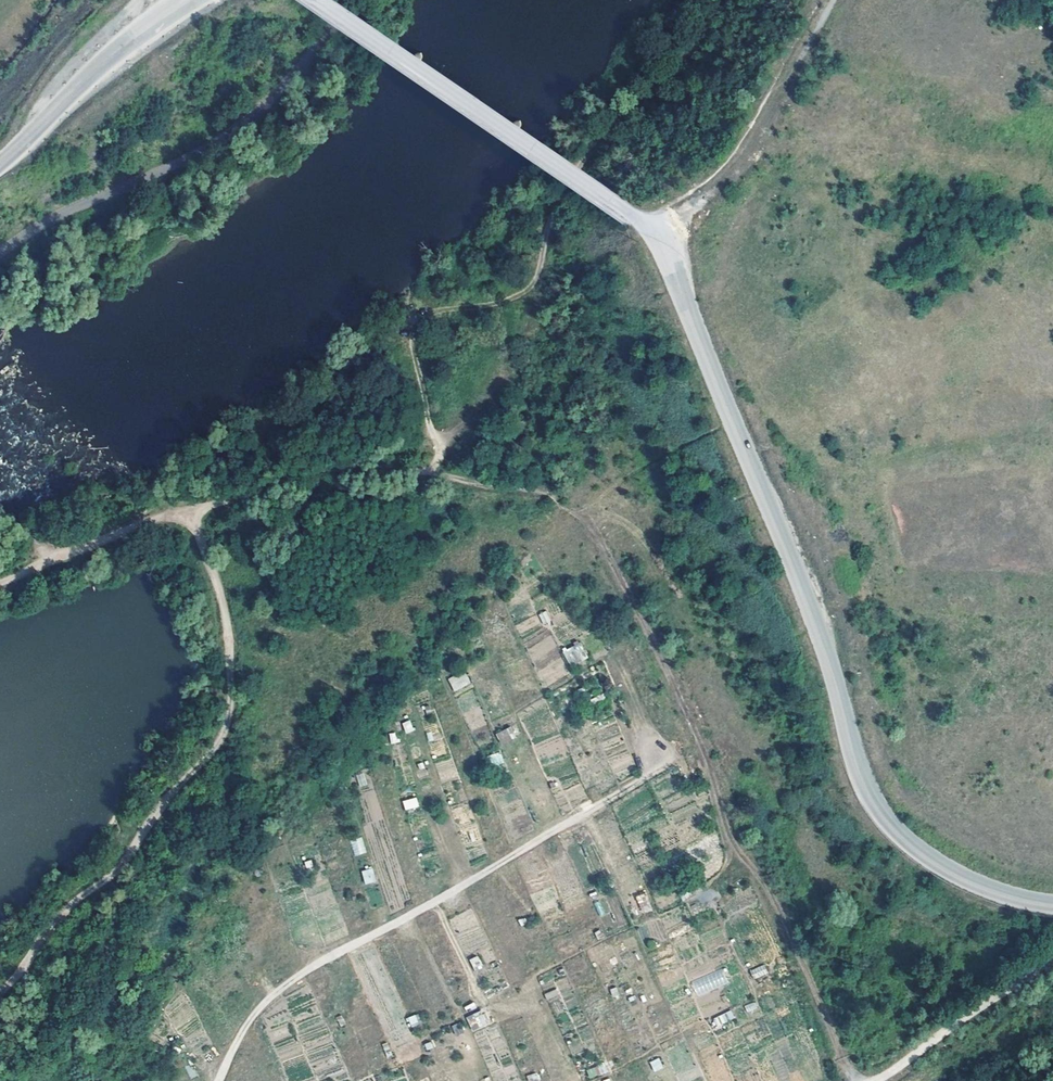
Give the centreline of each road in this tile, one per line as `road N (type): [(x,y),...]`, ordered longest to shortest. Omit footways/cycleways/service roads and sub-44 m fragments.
road 1 (unclassified): [(1052,905),(1005,895),(933,862),(904,844),(866,792),(820,638),(666,259),(644,224),(310,0)]
road 2 (track): [(189,514),(377,470),(553,495),(585,517),(646,628),(726,826),(782,915),(853,1080)]
road 3 (track): [(0,990),(75,908),(120,875),(166,797),(206,759),(231,710),(233,675),(223,596),(189,514),(155,520),(0,582)]
road 4 (track): [(730,0),(631,118),(586,158),(552,206),(529,287),(417,322),(413,345),(439,447),(431,472)]
road 5 (track): [(218,1080),(284,984),(332,949),(700,747)]
road 6 (unclassified): [(195,0),(107,59),(0,174)]
road 7 (track): [(882,1080),(1052,957)]

